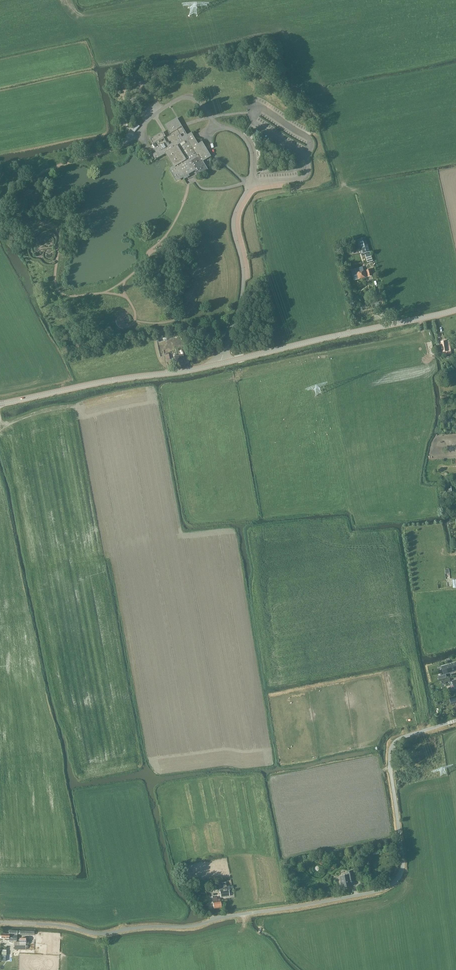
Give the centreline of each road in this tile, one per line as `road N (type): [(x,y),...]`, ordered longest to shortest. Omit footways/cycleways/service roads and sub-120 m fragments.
road 1 (unclassified): [(0,922),(103,934),(194,926),(388,889),(401,872),(391,749),(401,738),(448,723)]
road 2 (tertiary): [(0,404),(455,310)]

